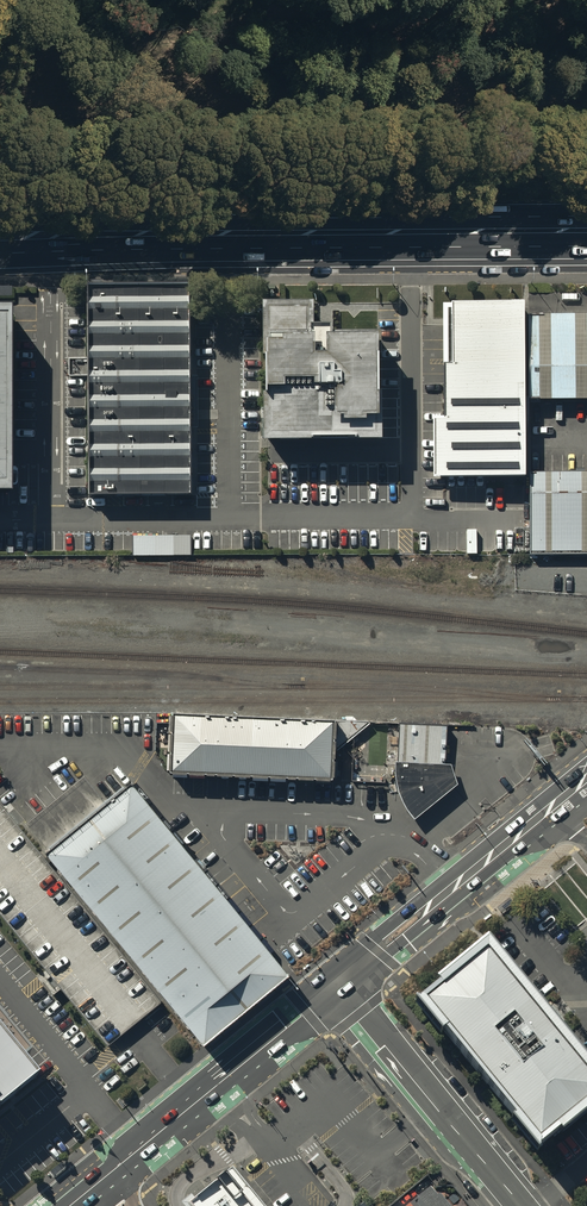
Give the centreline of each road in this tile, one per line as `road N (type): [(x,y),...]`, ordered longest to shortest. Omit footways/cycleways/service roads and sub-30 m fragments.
road 1 (primary): [(586,246),(0,253)]
road 2 (primary): [(0,220),(586,217)]
road 3 (secondary): [(336,987),(101,1180)]
road 4 (tertiary): [(522,1205),(336,987)]
road 5 (secondary): [(557,807),(336,987)]

